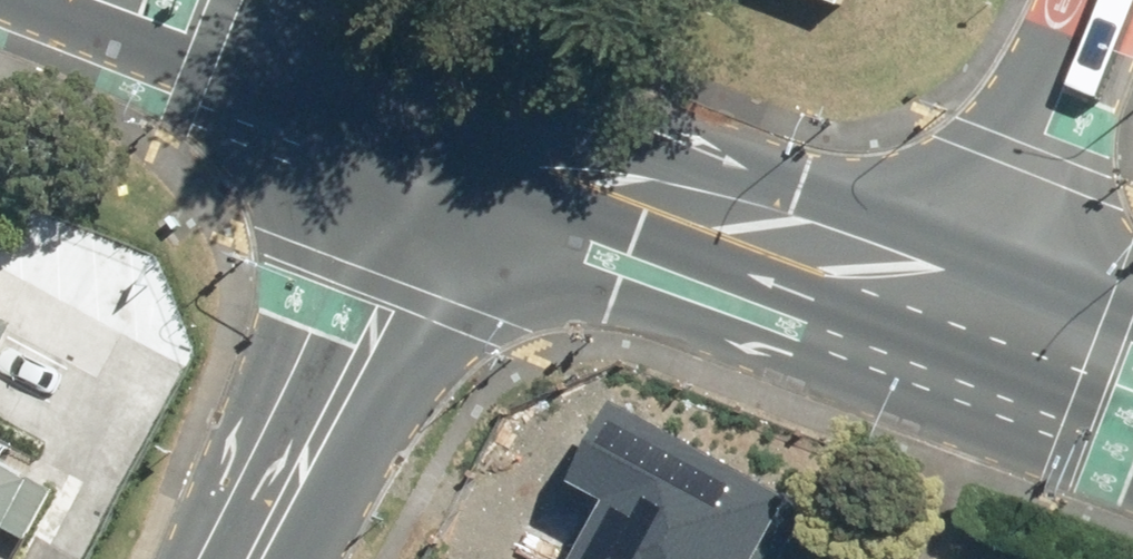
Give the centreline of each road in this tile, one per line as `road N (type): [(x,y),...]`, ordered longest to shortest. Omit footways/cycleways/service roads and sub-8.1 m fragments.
road 1 (primary): [(451,117),(970,327)]
road 2 (tertiary): [(229,558),(451,117)]
road 3 (tertiary): [(970,327),(1098,0)]
road 4 (primary): [(150,0),(451,117)]
road 5 (primary): [(970,327),(1132,393)]

